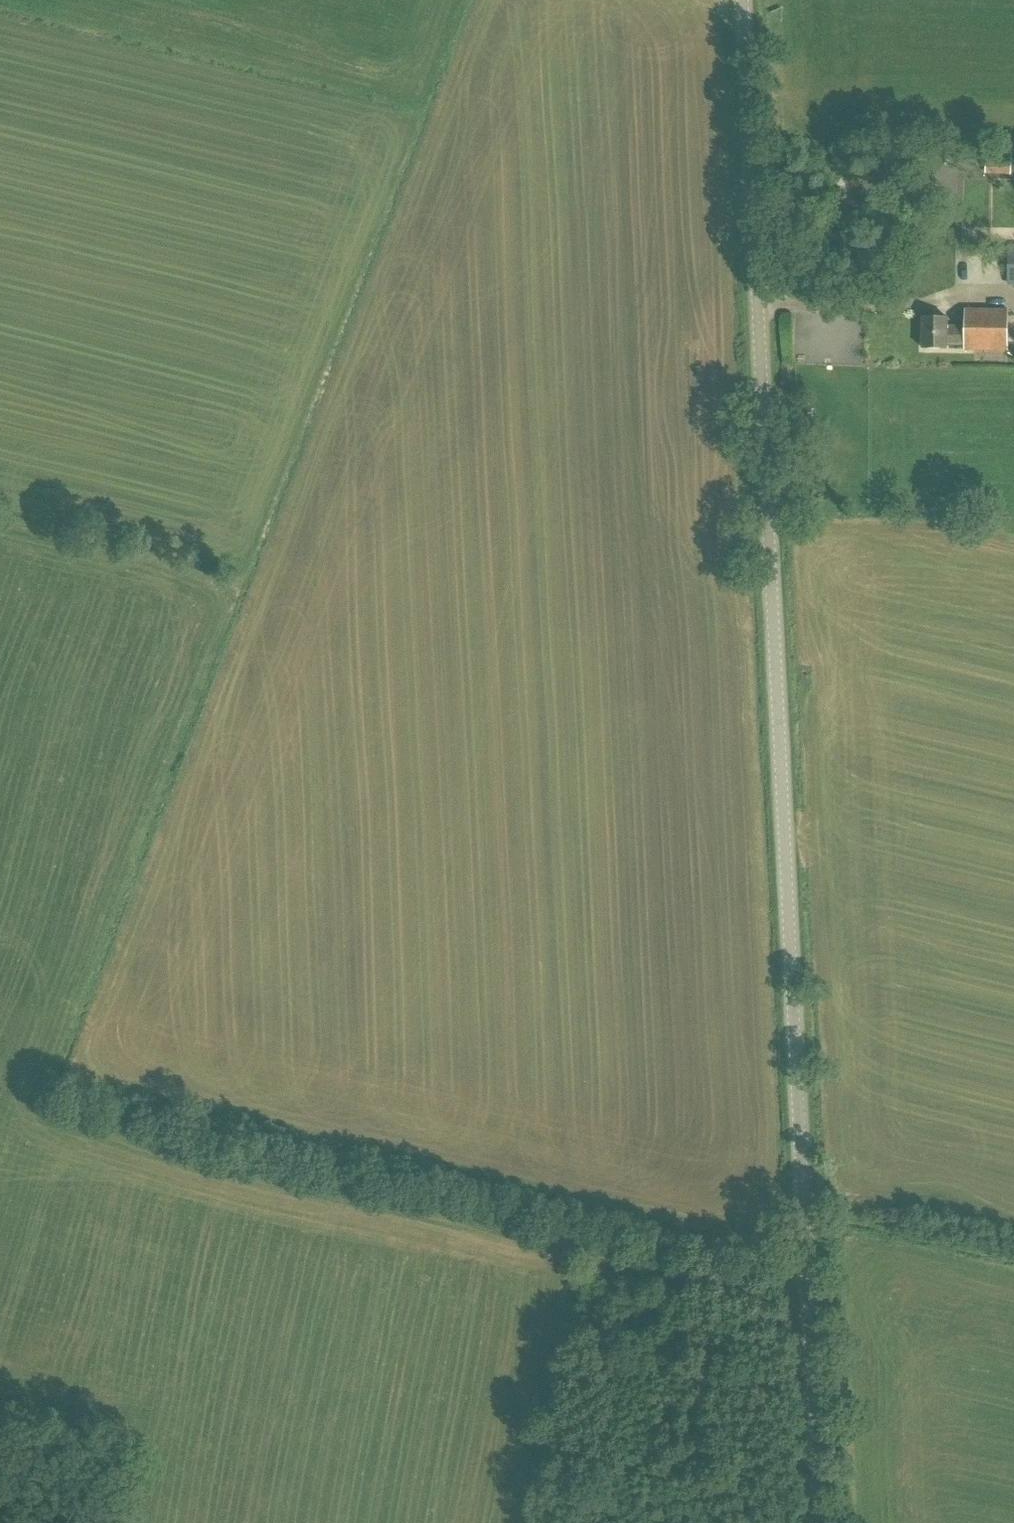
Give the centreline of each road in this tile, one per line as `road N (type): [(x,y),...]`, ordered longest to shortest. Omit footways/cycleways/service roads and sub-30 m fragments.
road 1 (tertiary): [(823,1522),(745,0)]

